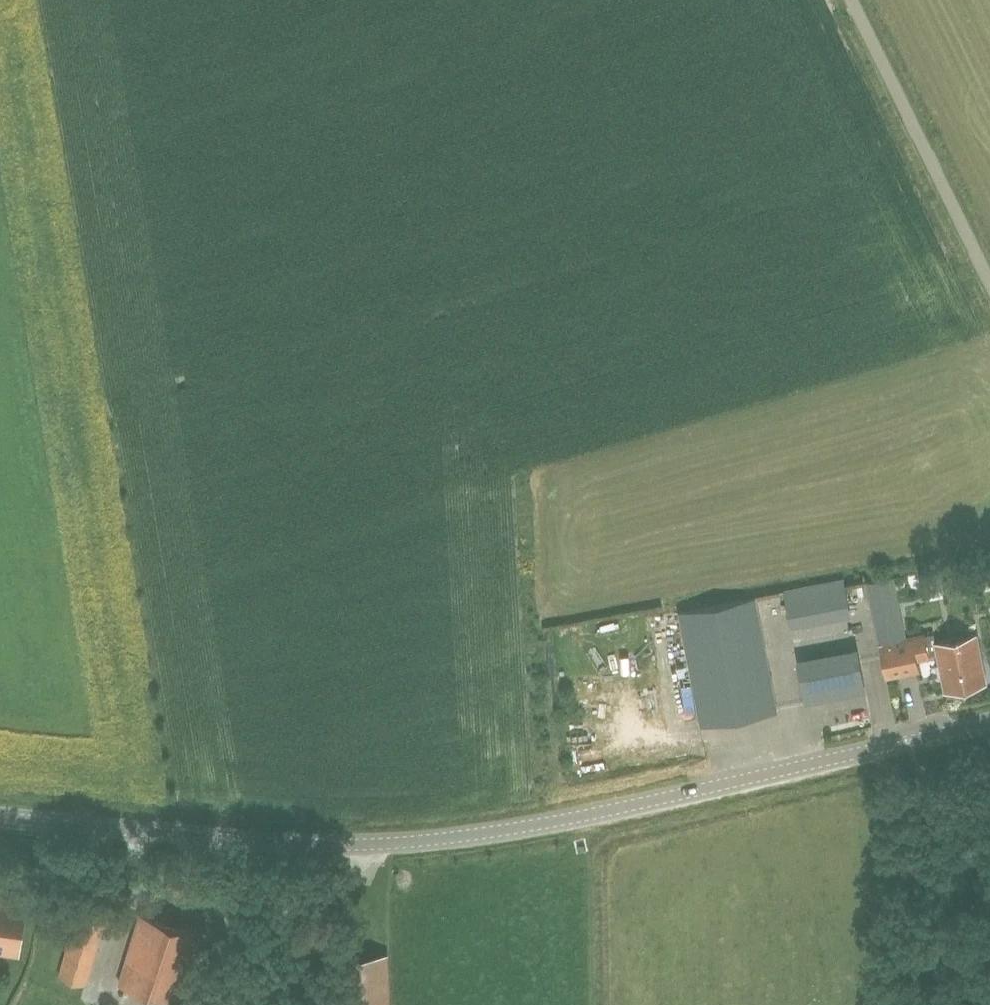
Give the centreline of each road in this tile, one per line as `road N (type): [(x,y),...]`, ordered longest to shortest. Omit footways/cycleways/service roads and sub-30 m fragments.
road 1 (tertiary): [(0,828),(138,842),(426,842),(578,820),(989,724)]
road 2 (unclassified): [(989,284),(853,0)]

